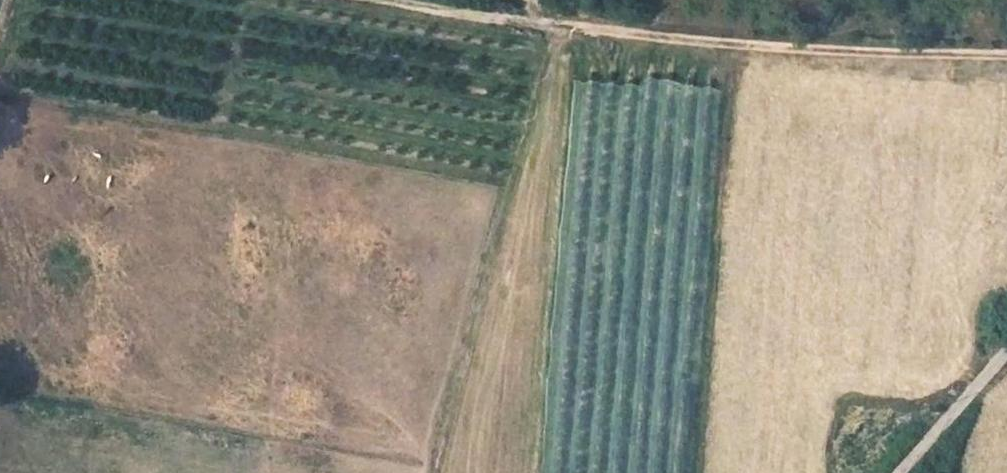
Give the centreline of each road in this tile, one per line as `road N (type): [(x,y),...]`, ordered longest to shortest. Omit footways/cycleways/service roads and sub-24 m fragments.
road 1 (track): [(368,0),(545,25),(521,150),(489,232),(440,472)]
road 2 (track): [(545,25),(719,45),(1006,48)]
road 3 (residential): [(1006,361),(909,472)]

